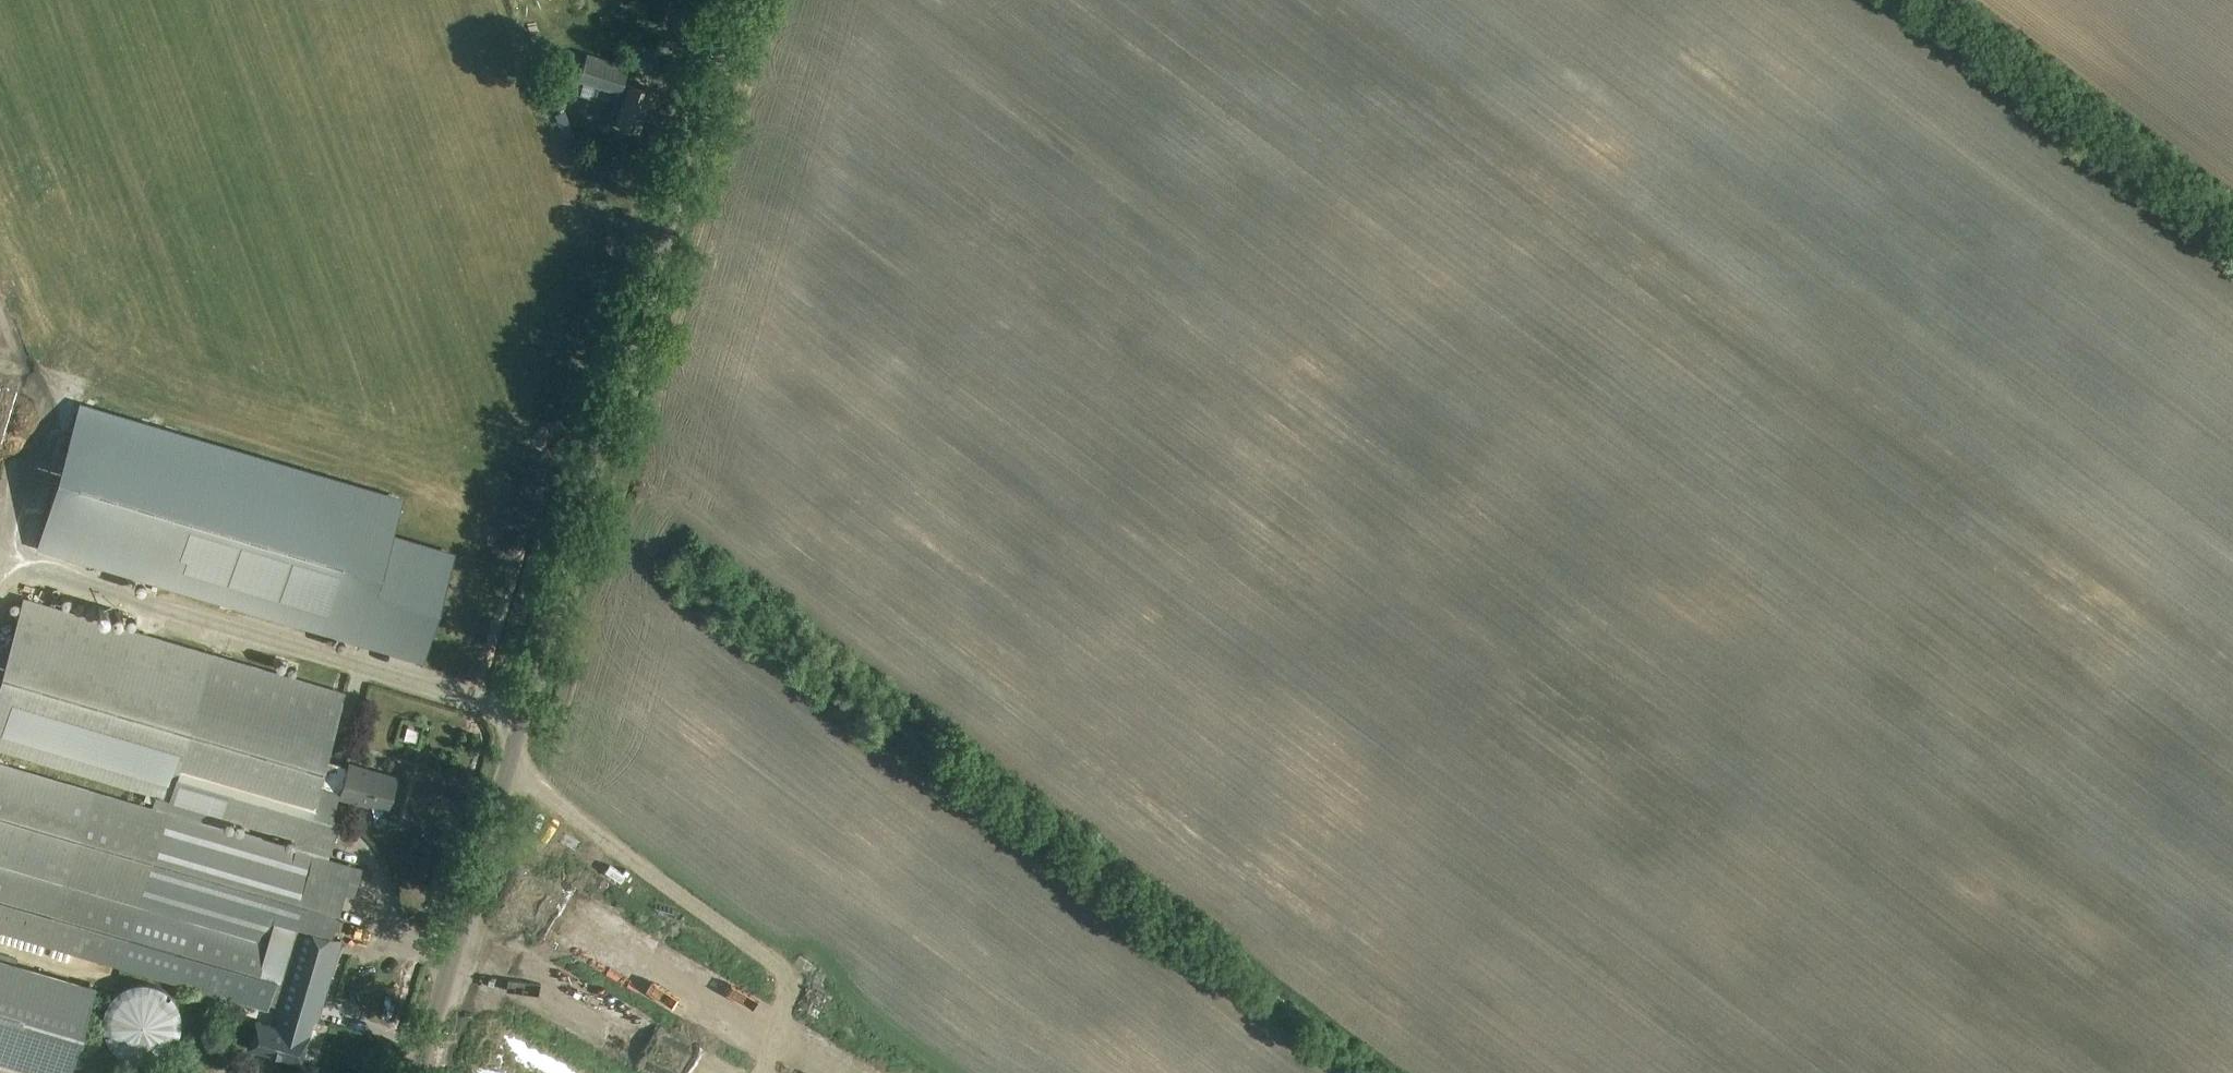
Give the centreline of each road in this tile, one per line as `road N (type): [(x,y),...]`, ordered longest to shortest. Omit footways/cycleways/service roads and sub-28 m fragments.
road 1 (tertiary): [(419,1072),(733,0)]
road 2 (track): [(2,568),(42,414),(0,310)]

